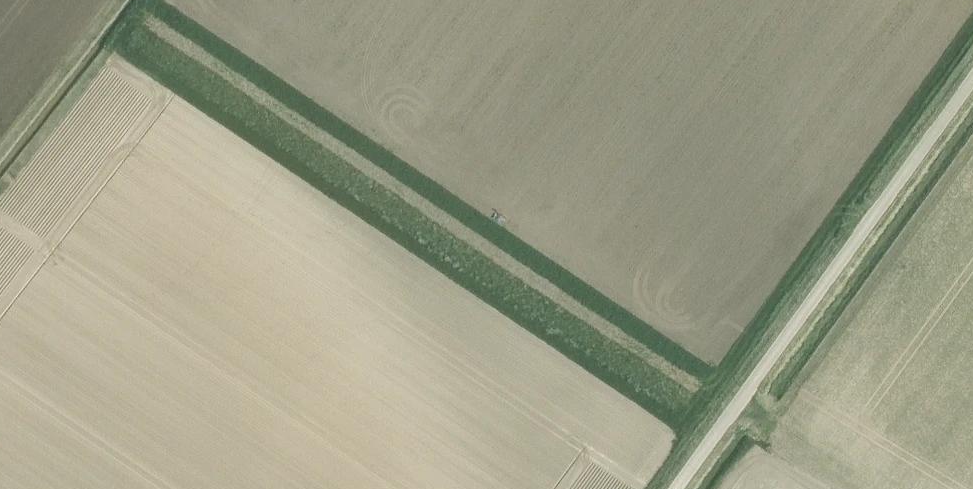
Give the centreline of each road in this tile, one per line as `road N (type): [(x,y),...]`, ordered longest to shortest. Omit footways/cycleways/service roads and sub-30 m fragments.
road 1 (unclassified): [(674,488),(972,75)]

